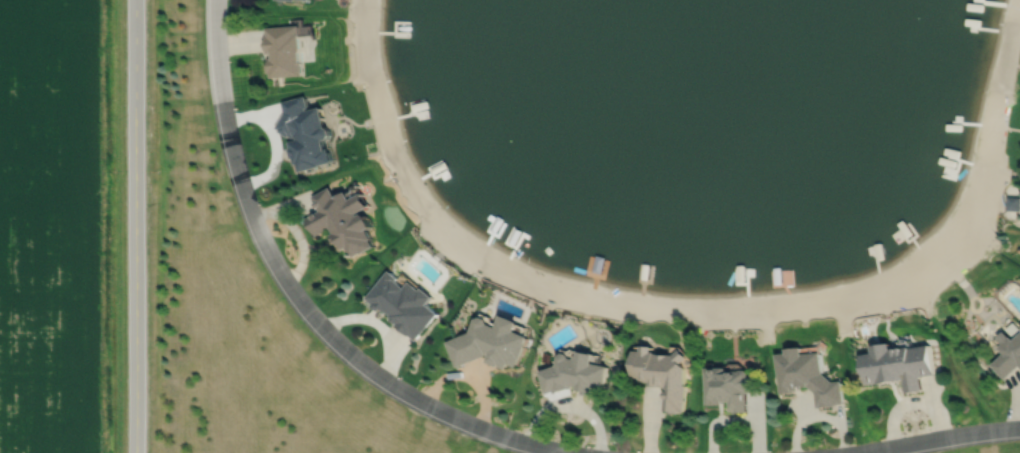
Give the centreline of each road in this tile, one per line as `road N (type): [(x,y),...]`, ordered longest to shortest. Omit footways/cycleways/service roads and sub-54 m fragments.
road 1 (residential): [(133,0),(135,452)]
road 2 (residential): [(216,0),(222,100),(239,180),(267,249),(309,313)]
road 3 (residential): [(560,452),(493,434),(407,394),(343,350),(309,313)]
road 4 (residential): [(1019,429),(862,452)]

